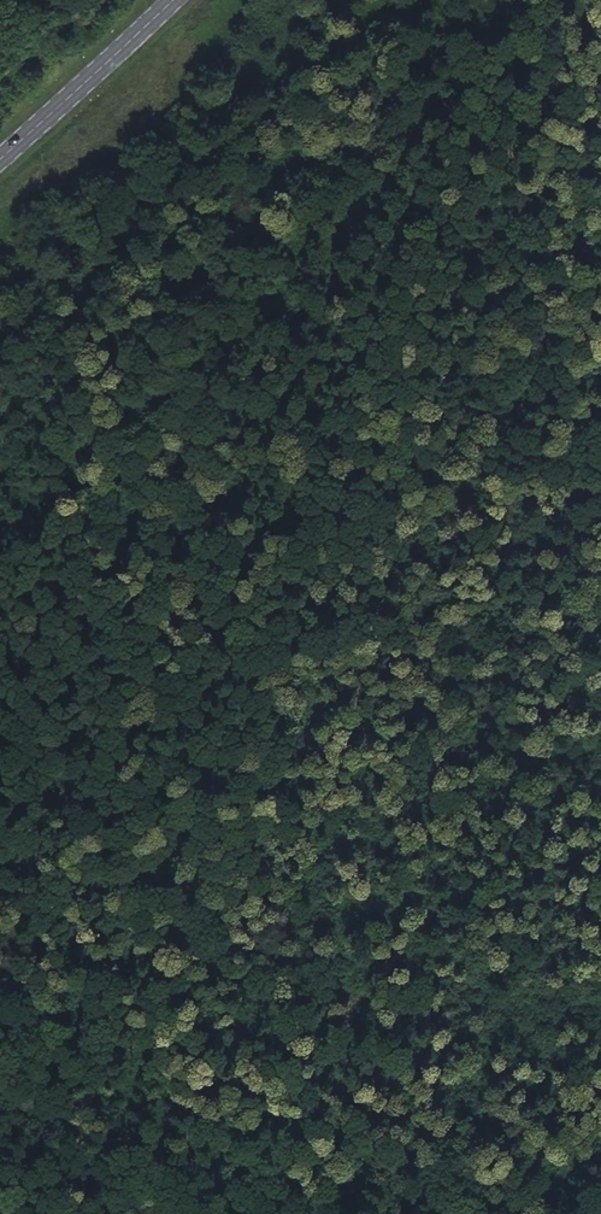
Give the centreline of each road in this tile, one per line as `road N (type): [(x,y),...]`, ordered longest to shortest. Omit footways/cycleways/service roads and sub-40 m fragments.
road 1 (secondary): [(0,174),(185,0)]

